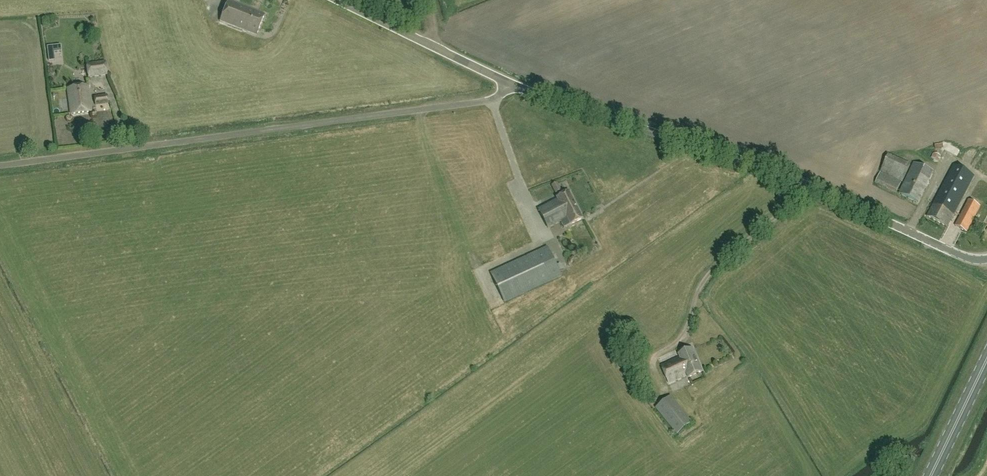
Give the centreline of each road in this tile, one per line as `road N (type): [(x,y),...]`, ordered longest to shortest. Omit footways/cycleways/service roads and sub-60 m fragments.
road 1 (unclassified): [(0,165),(491,100),(508,83)]
road 2 (tertiary): [(986,259),(965,257),(768,169),(508,83)]
road 3 (track): [(809,185),(710,272),(682,340),(661,354)]
road 4 (tertiary): [(508,83),(339,0)]
road 5 (primary): [(932,475),(986,362)]

